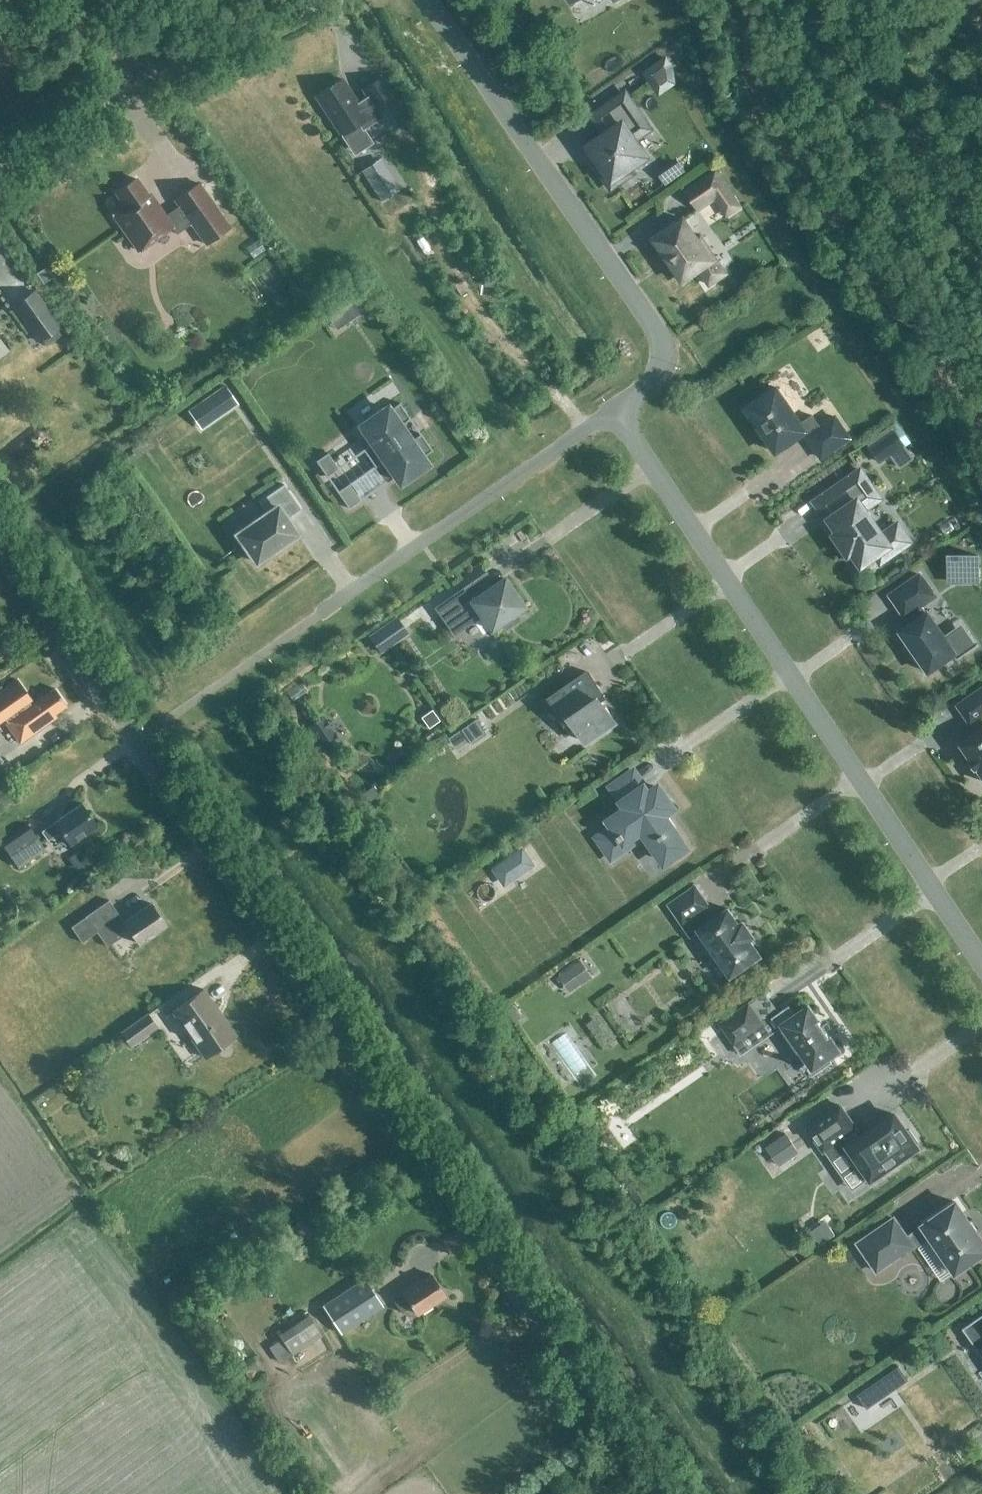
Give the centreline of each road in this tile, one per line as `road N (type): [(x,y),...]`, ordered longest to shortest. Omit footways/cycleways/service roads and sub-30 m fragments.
road 1 (unclassified): [(657,1493),(0,545)]
road 2 (unclassified): [(614,409),(981,964)]
road 3 (unclassified): [(429,0),(663,344),(661,373),(614,409)]
road 4 (unclassified): [(614,409),(318,615)]
road 5 (unclassified): [(0,166),(319,0)]
road 6 (track): [(17,0),(93,30),(142,88)]

